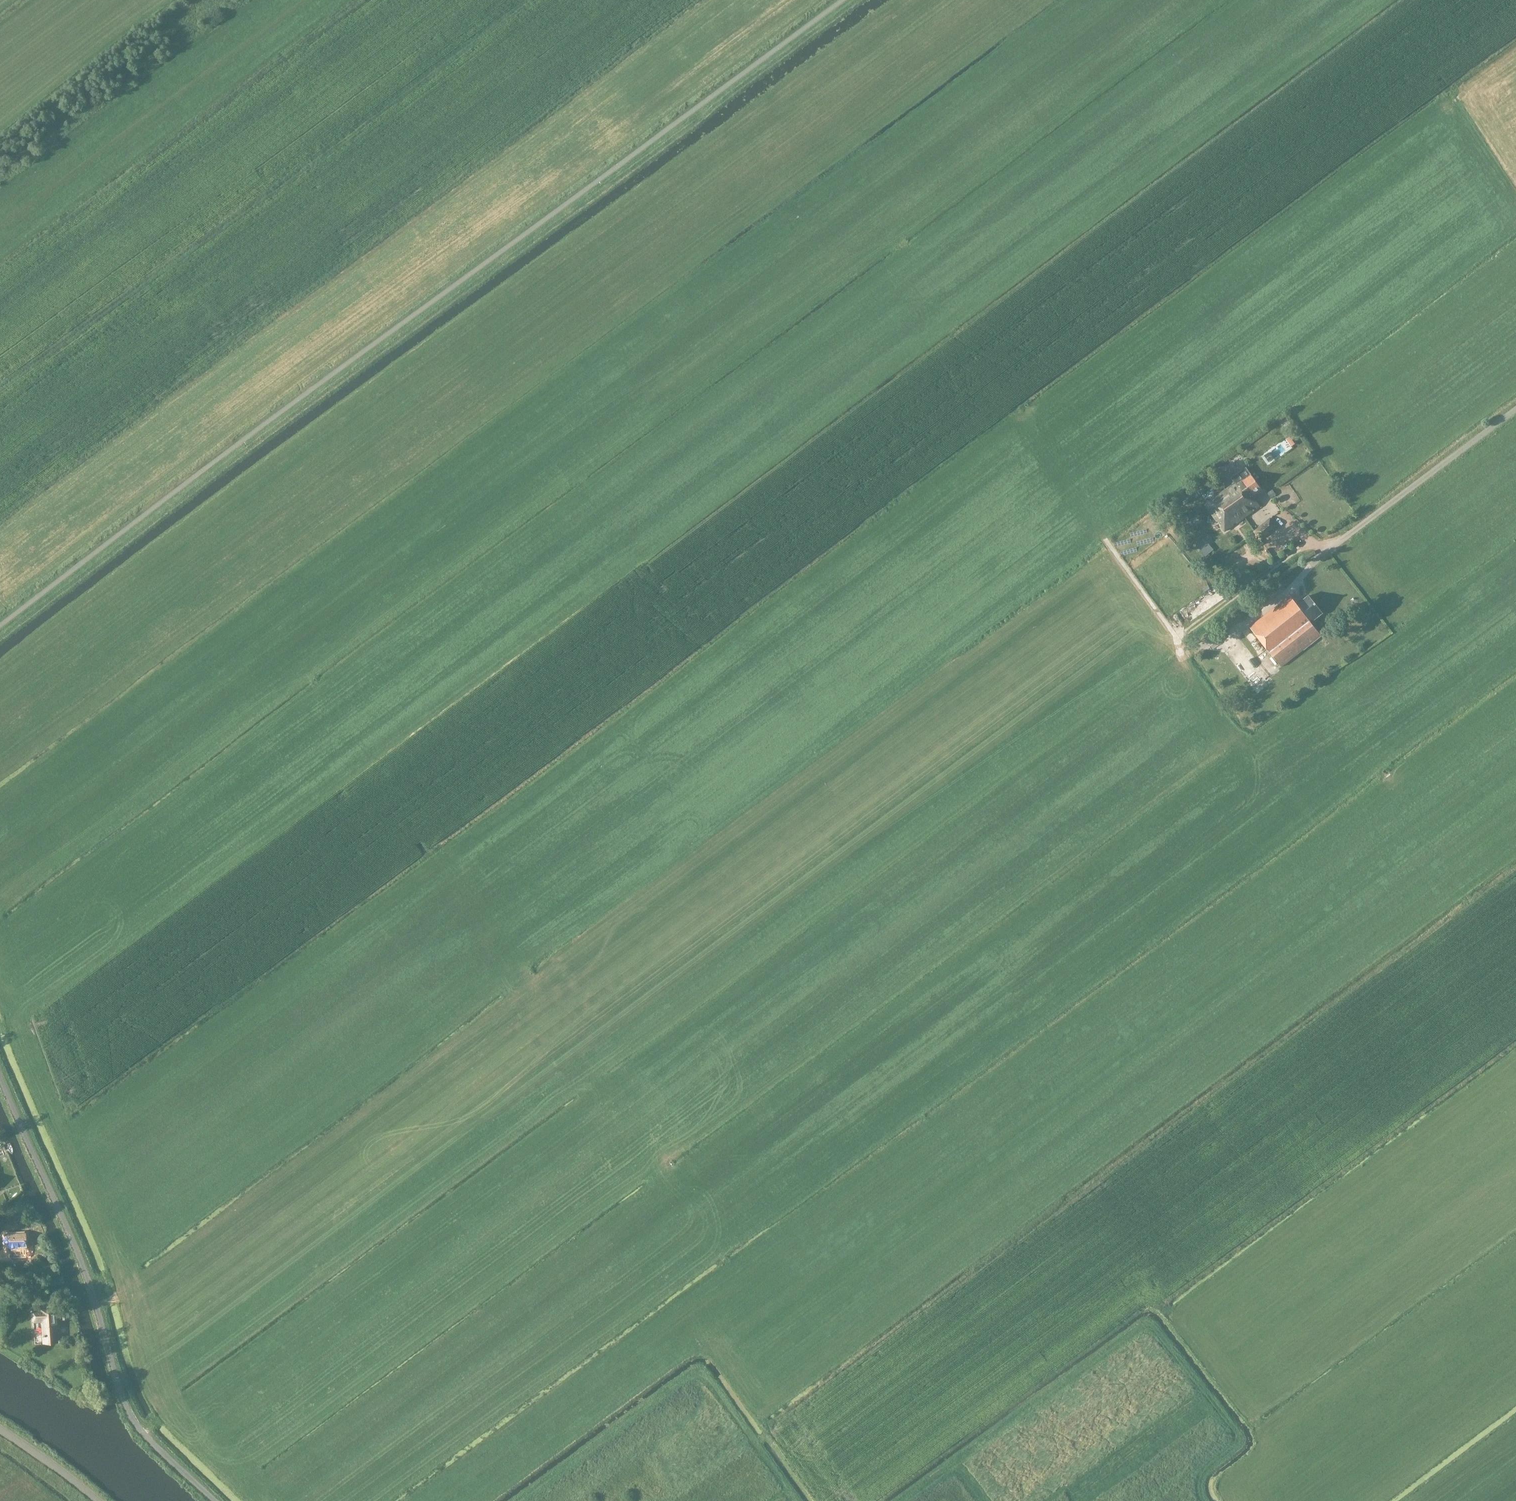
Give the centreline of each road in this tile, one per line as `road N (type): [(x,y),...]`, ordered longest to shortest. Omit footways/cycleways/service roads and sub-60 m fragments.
road 1 (unclassified): [(214,1500),(127,1411),(88,1282),(0,1079)]
road 2 (unclassified): [(1515,409),(1316,559)]
road 3 (tertiary): [(0,1429),(97,1500)]

